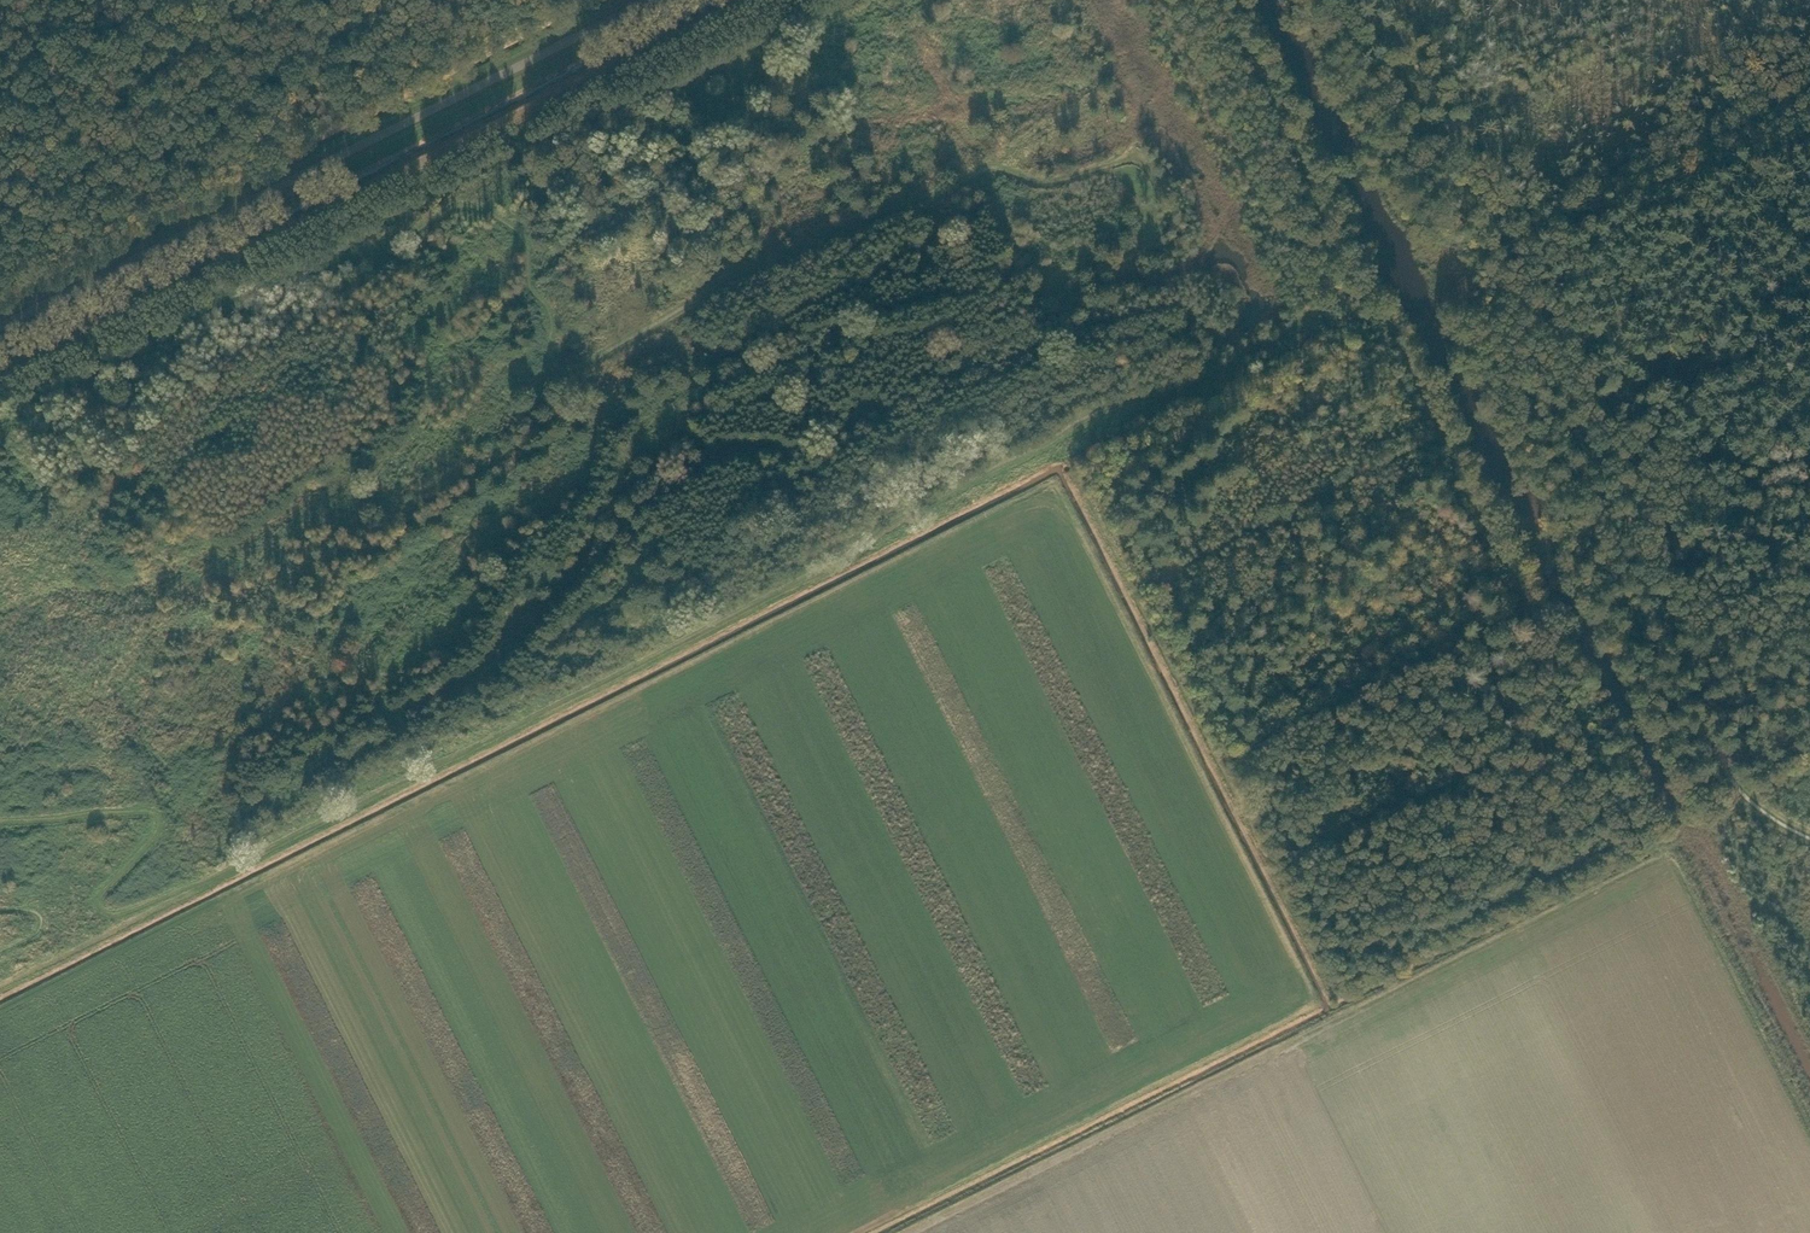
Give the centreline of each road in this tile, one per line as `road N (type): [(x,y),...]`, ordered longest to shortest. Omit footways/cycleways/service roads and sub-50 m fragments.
road 1 (track): [(1052,486),(0,1011)]
road 2 (unclassified): [(0,326),(650,0)]

